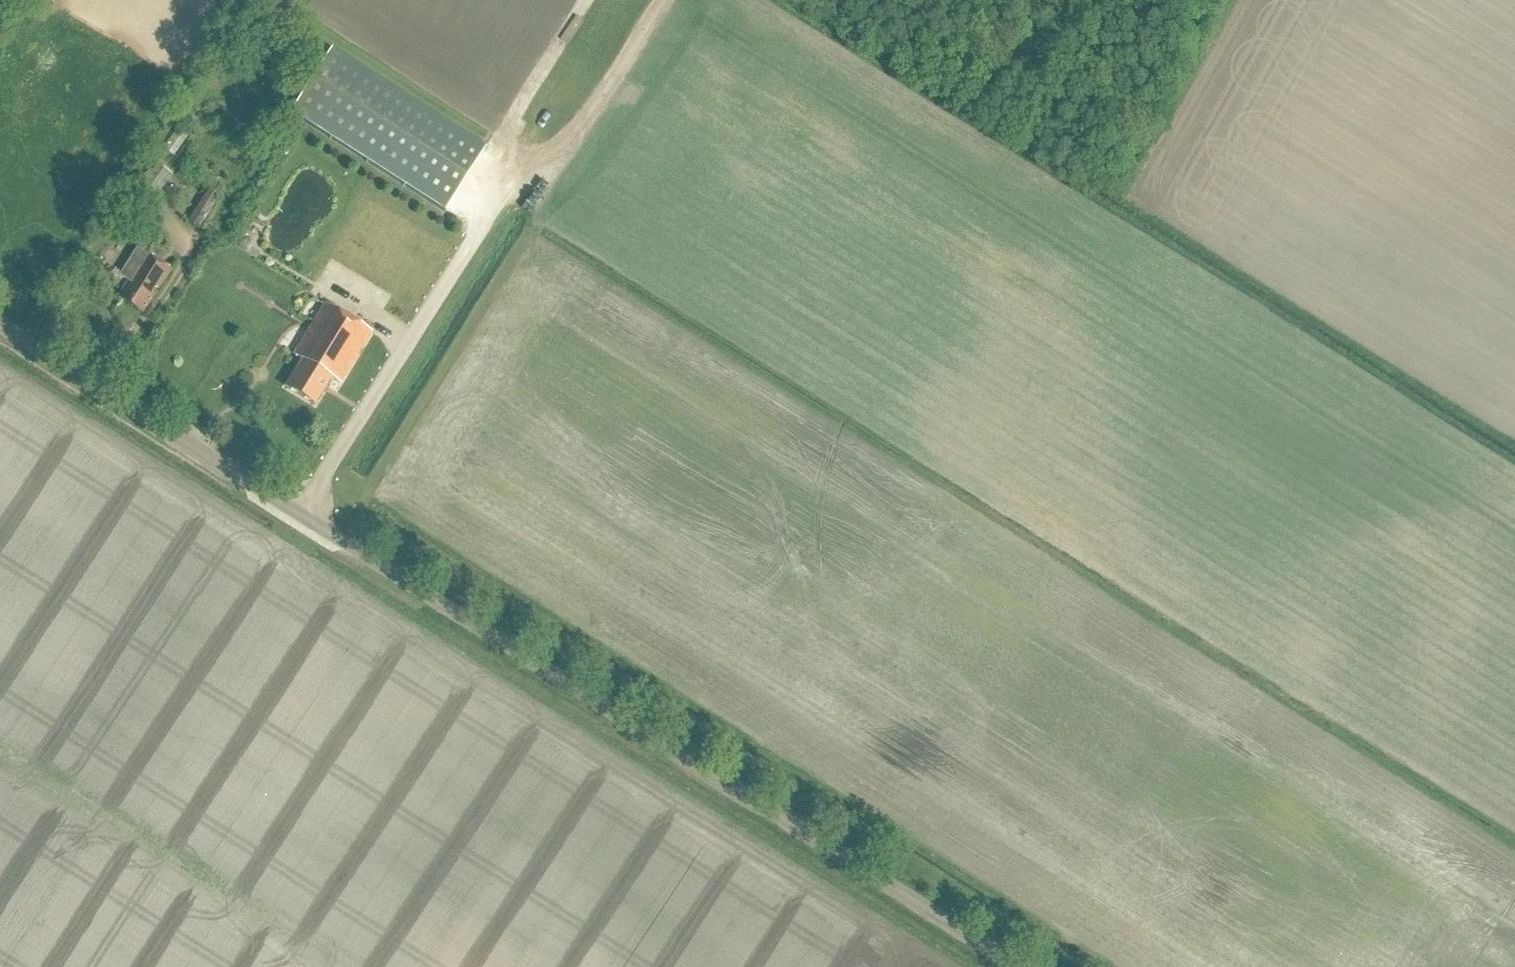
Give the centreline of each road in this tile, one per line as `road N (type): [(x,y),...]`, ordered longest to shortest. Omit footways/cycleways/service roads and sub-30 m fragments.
road 1 (unclassified): [(1021,966),(0,325)]
road 2 (track): [(298,514),(509,185),(580,131),(663,0)]

